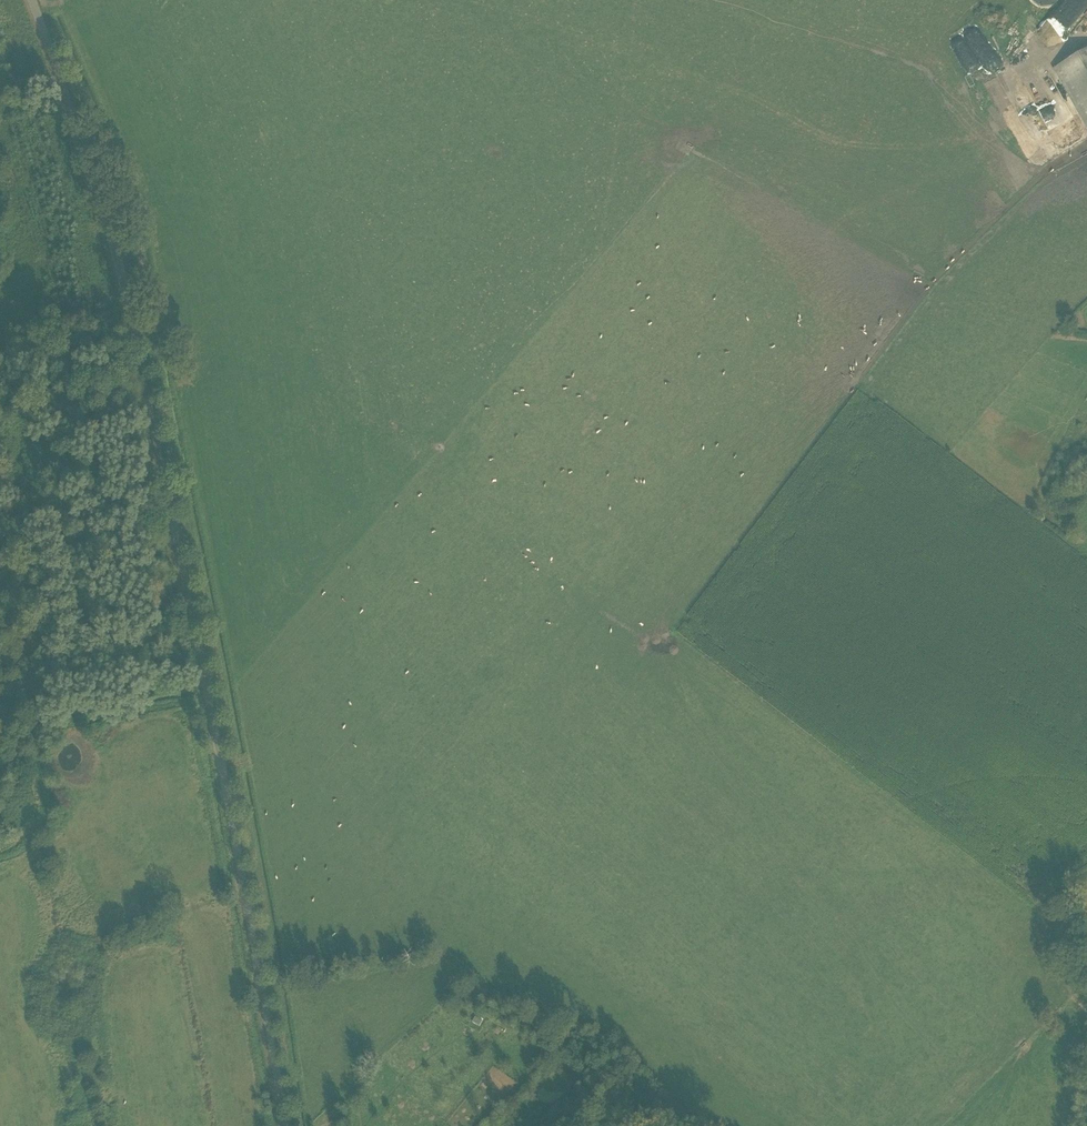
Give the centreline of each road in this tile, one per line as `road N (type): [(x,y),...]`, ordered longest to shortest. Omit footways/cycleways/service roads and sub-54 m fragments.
road 1 (unclassified): [(287,1125),(215,709),(118,252),(78,114),(32,0)]

